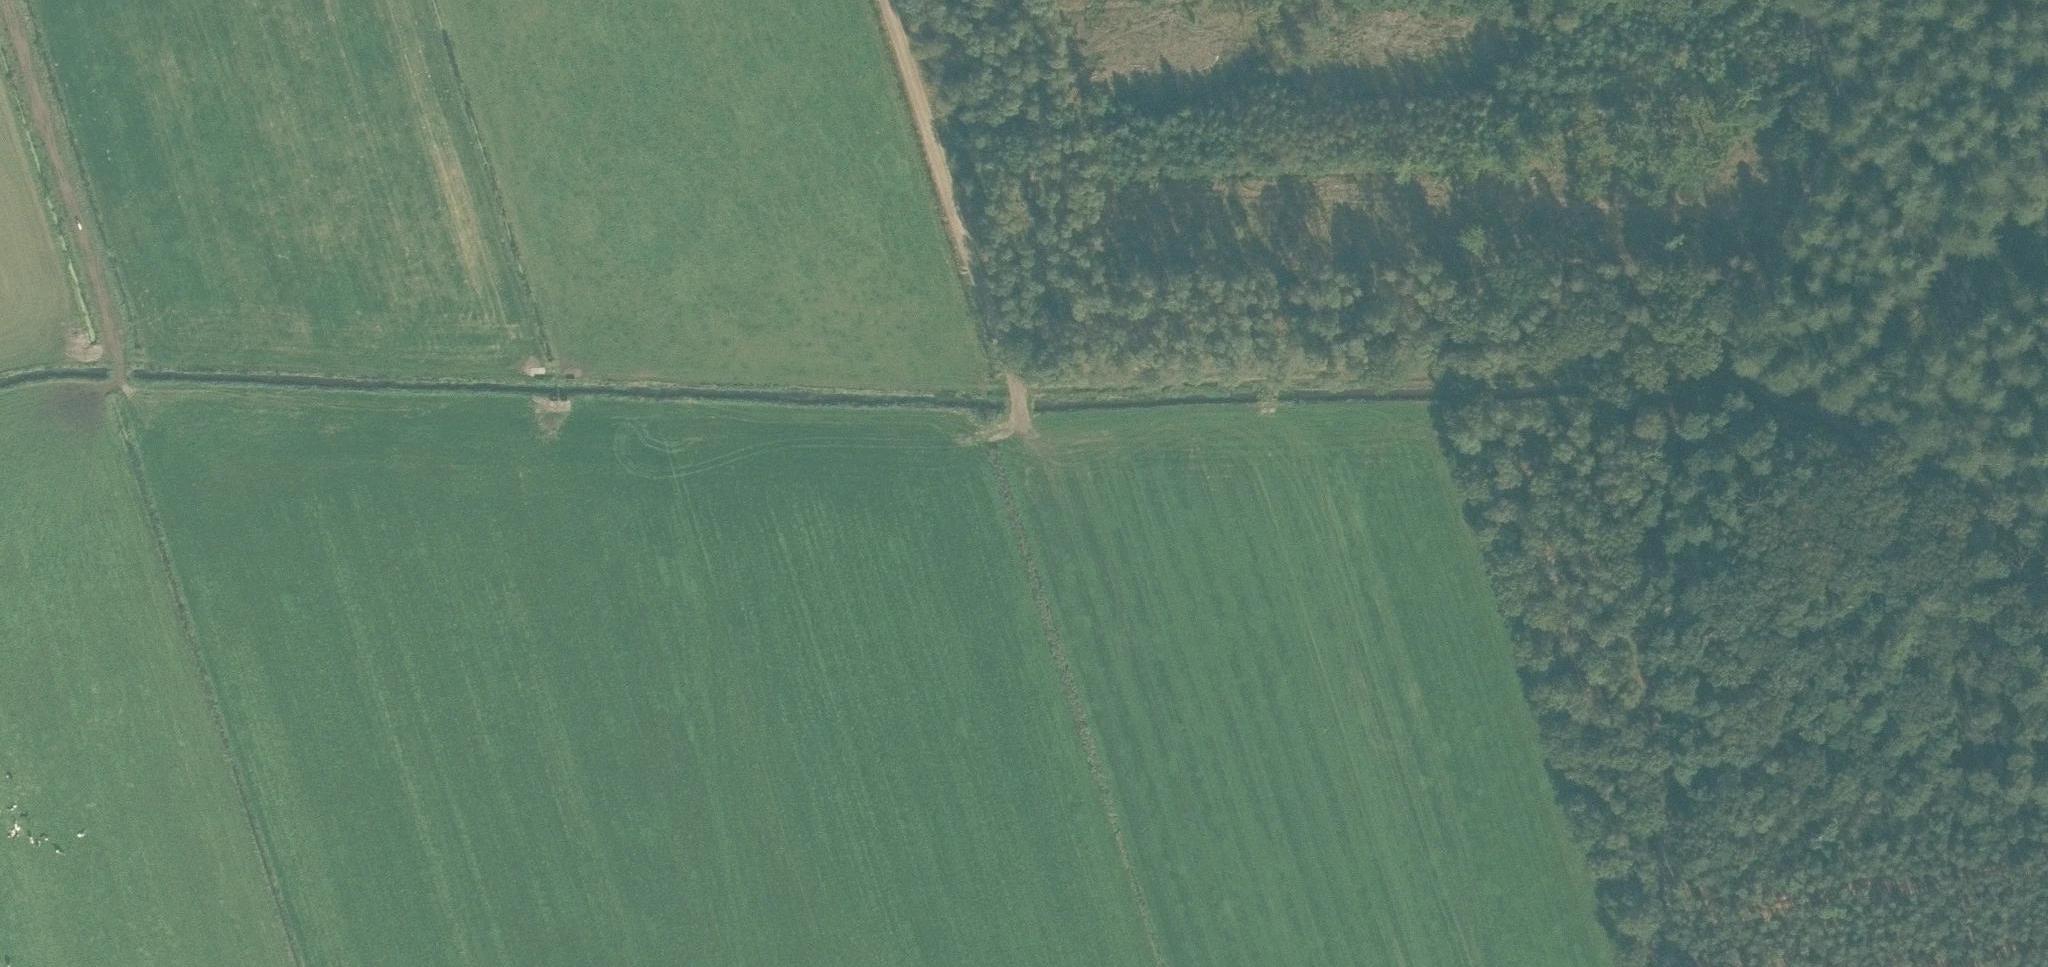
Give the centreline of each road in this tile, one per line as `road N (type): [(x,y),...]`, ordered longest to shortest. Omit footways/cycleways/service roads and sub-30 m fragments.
road 1 (track): [(1670,966),(1664,800),(1634,590),(1650,486),(1694,356),(1779,258),(1838,104),(1832,59),(1791,0)]
road 2 (track): [(2047,514),(1998,477),(1788,382),(1694,356)]

